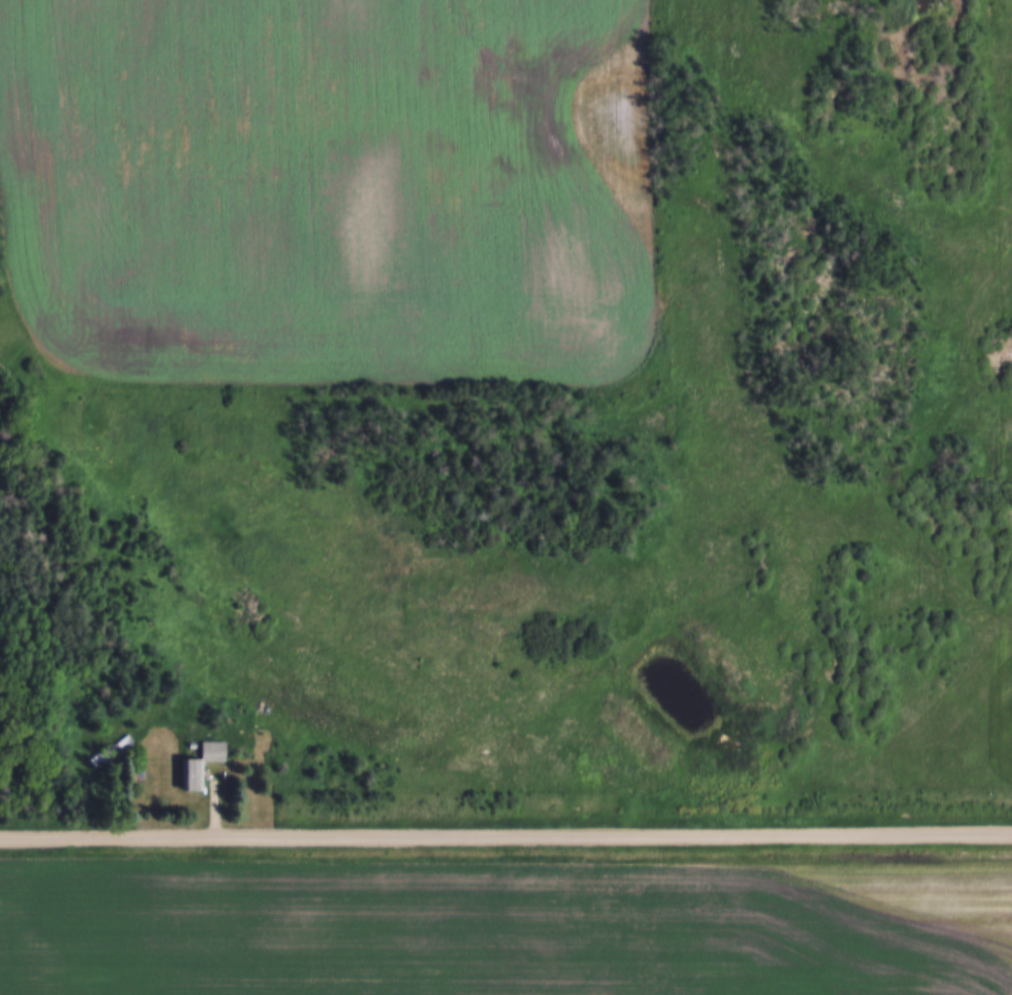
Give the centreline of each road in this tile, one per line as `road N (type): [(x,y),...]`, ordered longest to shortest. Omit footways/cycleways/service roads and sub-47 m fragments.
road 1 (residential): [(0,839),(1011,835)]

